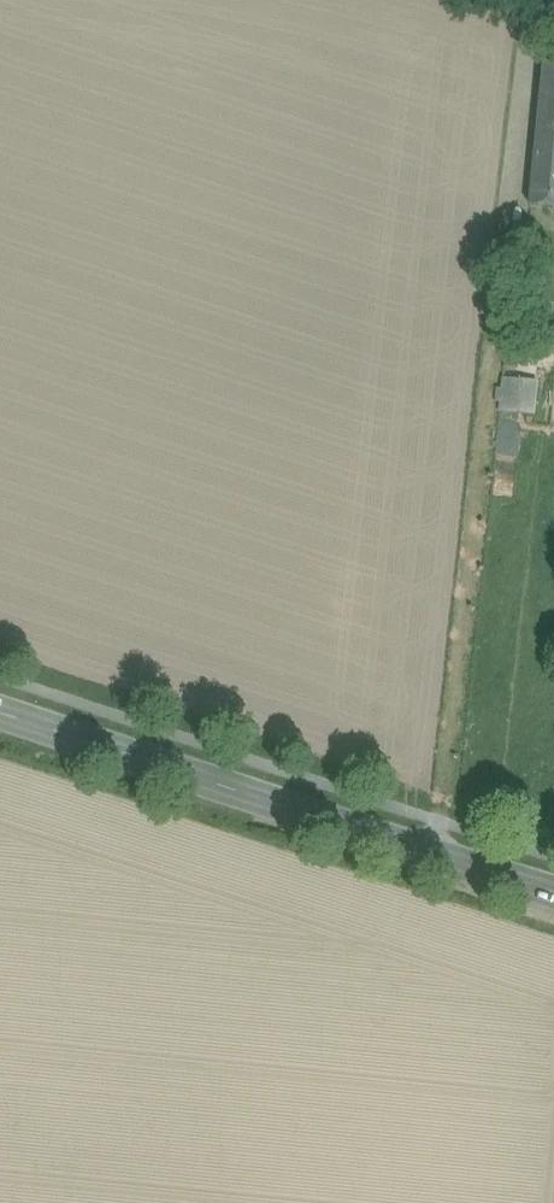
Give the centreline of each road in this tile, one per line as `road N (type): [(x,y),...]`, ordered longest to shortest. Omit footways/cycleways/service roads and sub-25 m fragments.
road 1 (secondary): [(0,716),(553,890)]

